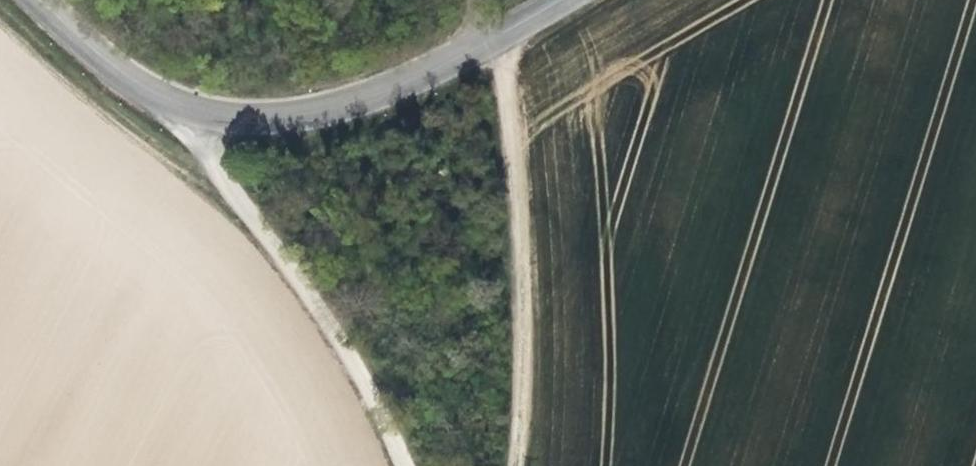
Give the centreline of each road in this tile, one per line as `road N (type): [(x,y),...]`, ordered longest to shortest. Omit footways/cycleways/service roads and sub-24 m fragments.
road 1 (unclassified): [(502,43),(511,249),(509,465)]
road 2 (unclassified): [(207,122),(203,146),(294,269),(405,465)]
road 3 (tertiary): [(502,43),(319,105),(207,122)]
road 4 (tertiary): [(207,122),(116,70),(40,0)]

